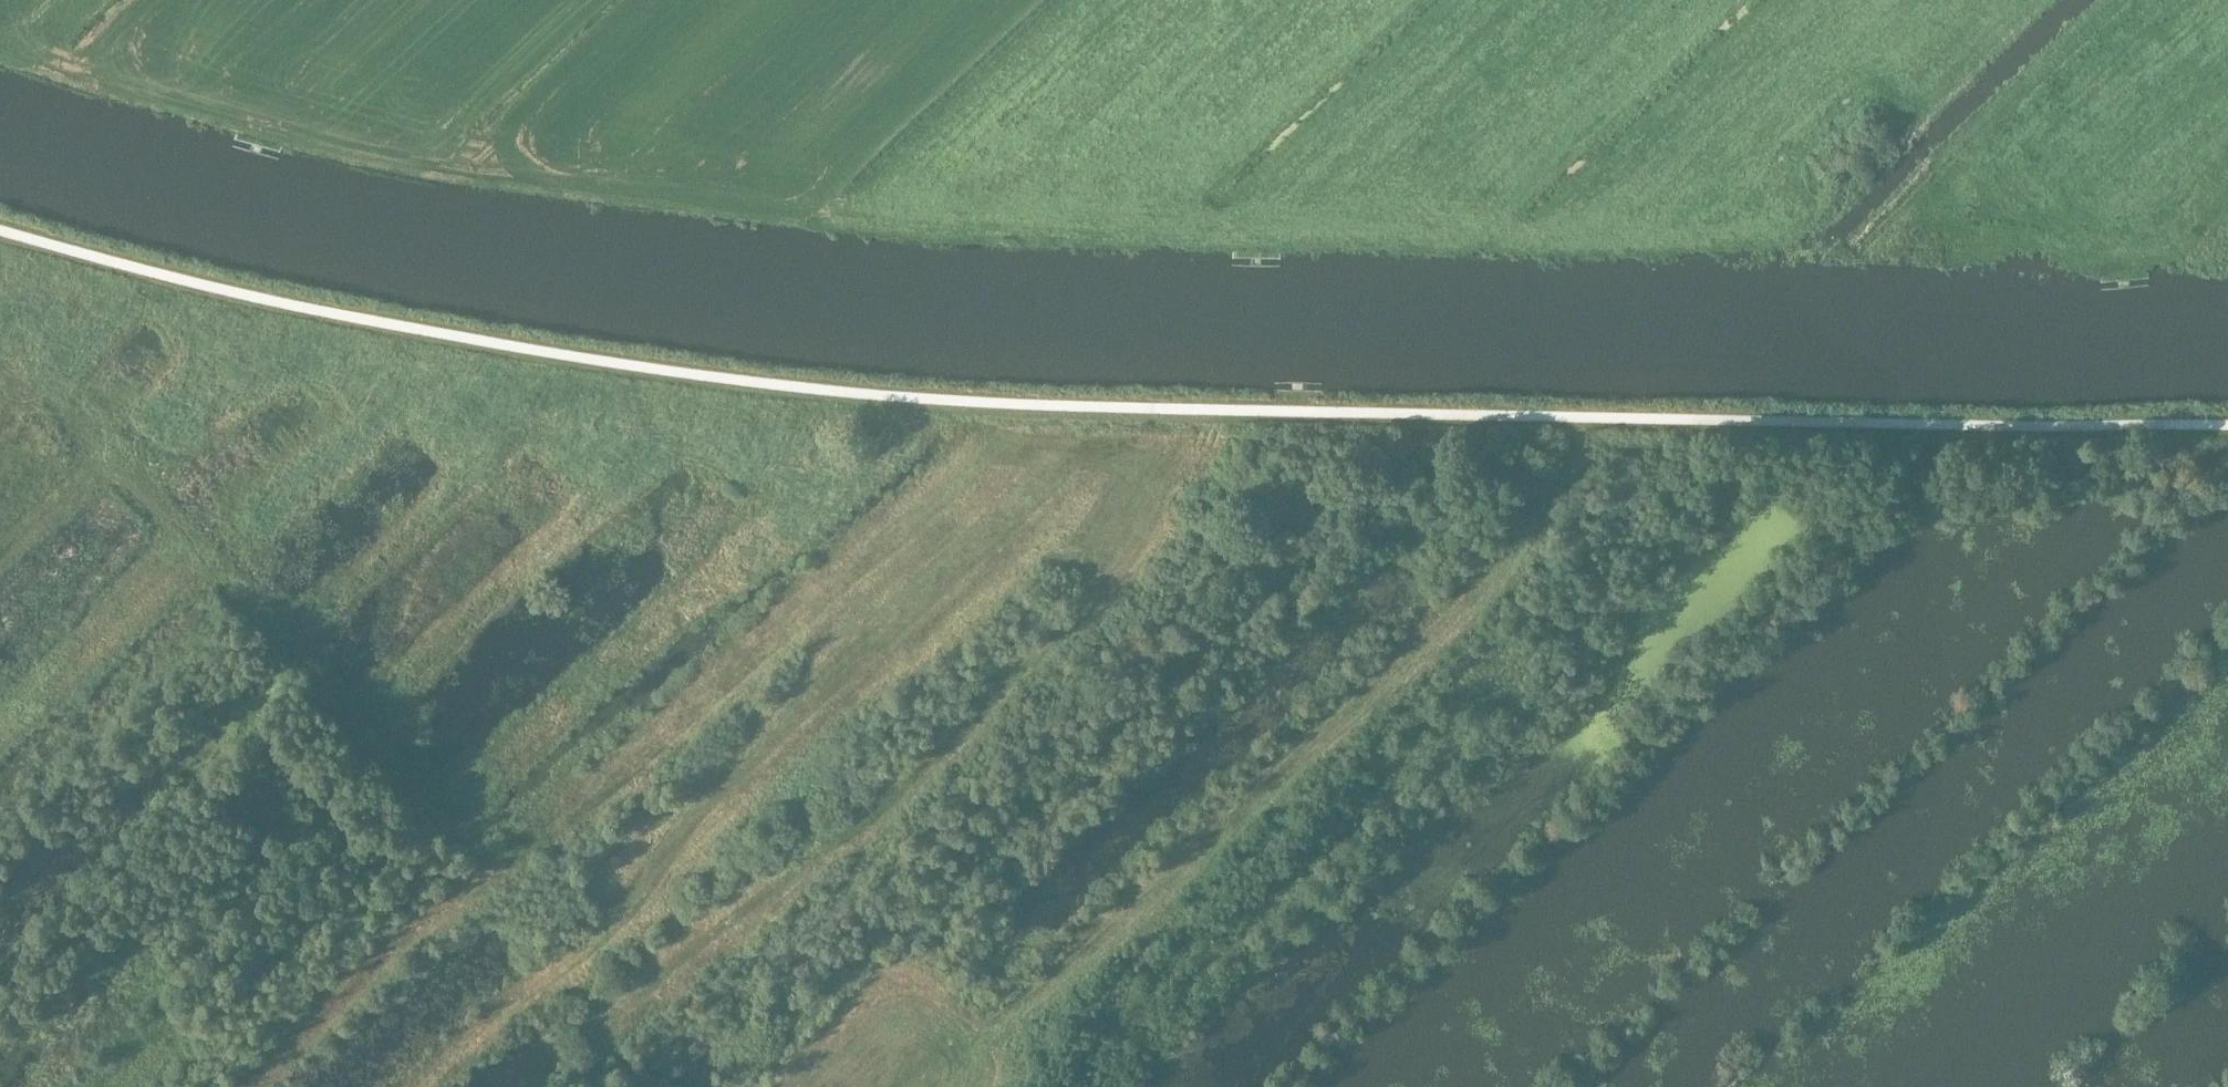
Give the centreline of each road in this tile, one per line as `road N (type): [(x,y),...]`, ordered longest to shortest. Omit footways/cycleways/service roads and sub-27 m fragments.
road 1 (track): [(2227,435),(959,409),(505,353),(242,301),(0,238)]
road 2 (track): [(1507,563),(1573,451),(1576,417)]

